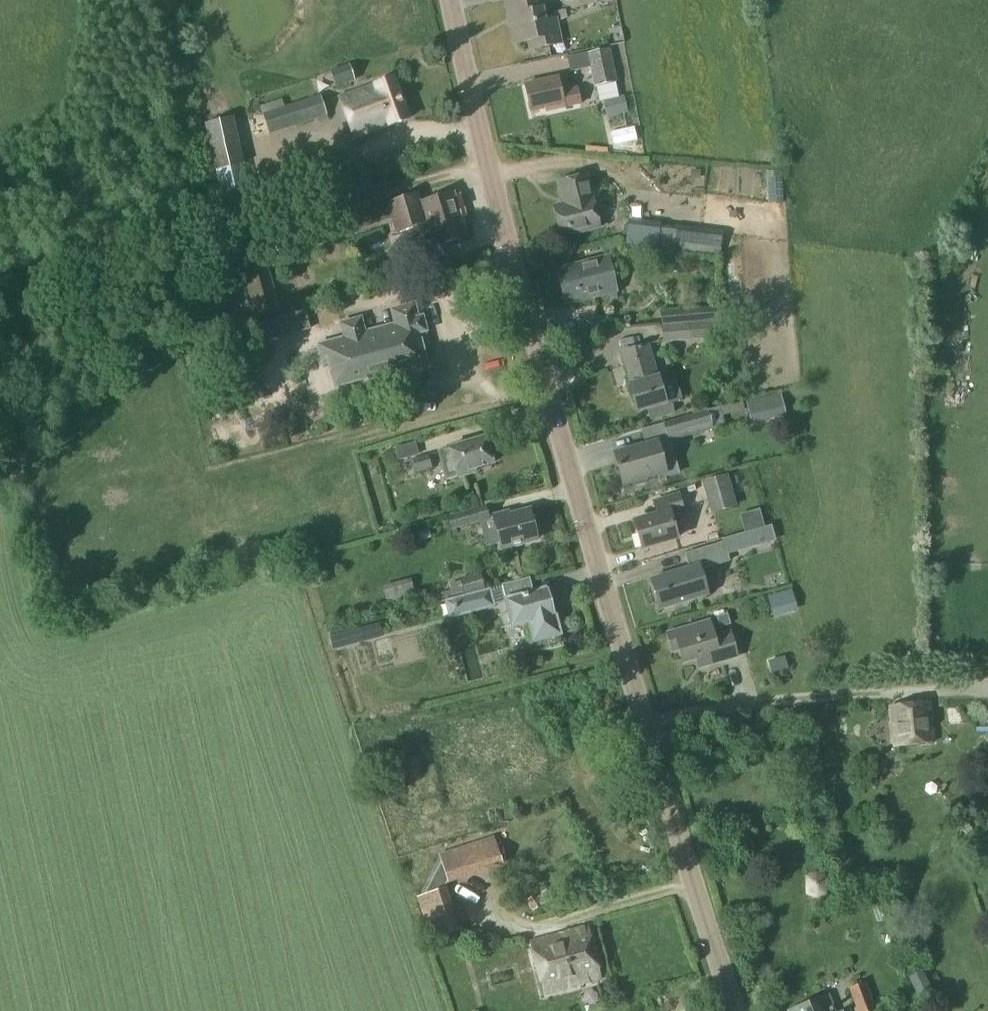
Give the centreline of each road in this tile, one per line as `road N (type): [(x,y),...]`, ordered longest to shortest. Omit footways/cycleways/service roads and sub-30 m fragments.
road 1 (tertiary): [(736,1010),(598,582),(479,147),(447,0)]

